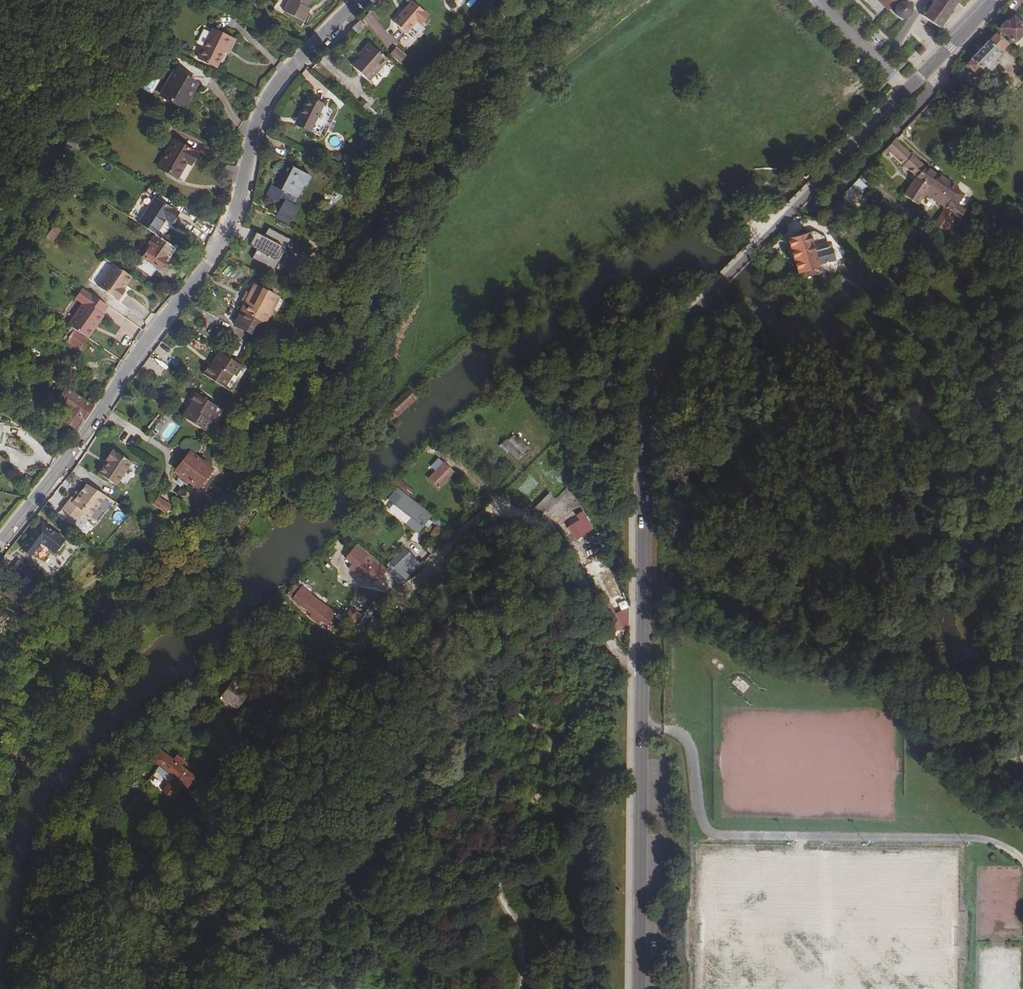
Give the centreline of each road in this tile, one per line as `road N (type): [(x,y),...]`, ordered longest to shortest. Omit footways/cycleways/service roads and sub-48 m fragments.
road 1 (tertiary): [(642,668),(640,431),(658,359),(707,294),(907,91)]
road 2 (residential): [(0,543),(208,264),(227,231),(277,75),(358,0)]
road 3 (residential): [(642,668),(622,666),(558,542),(526,520),(494,515),(464,522),(424,574),(390,599),(346,663)]
road 4 (tertiary): [(639,988),(642,668)]
road 5 (residential): [(907,91),(809,0)]
road 6 (tertiary): [(907,91),(995,0)]

